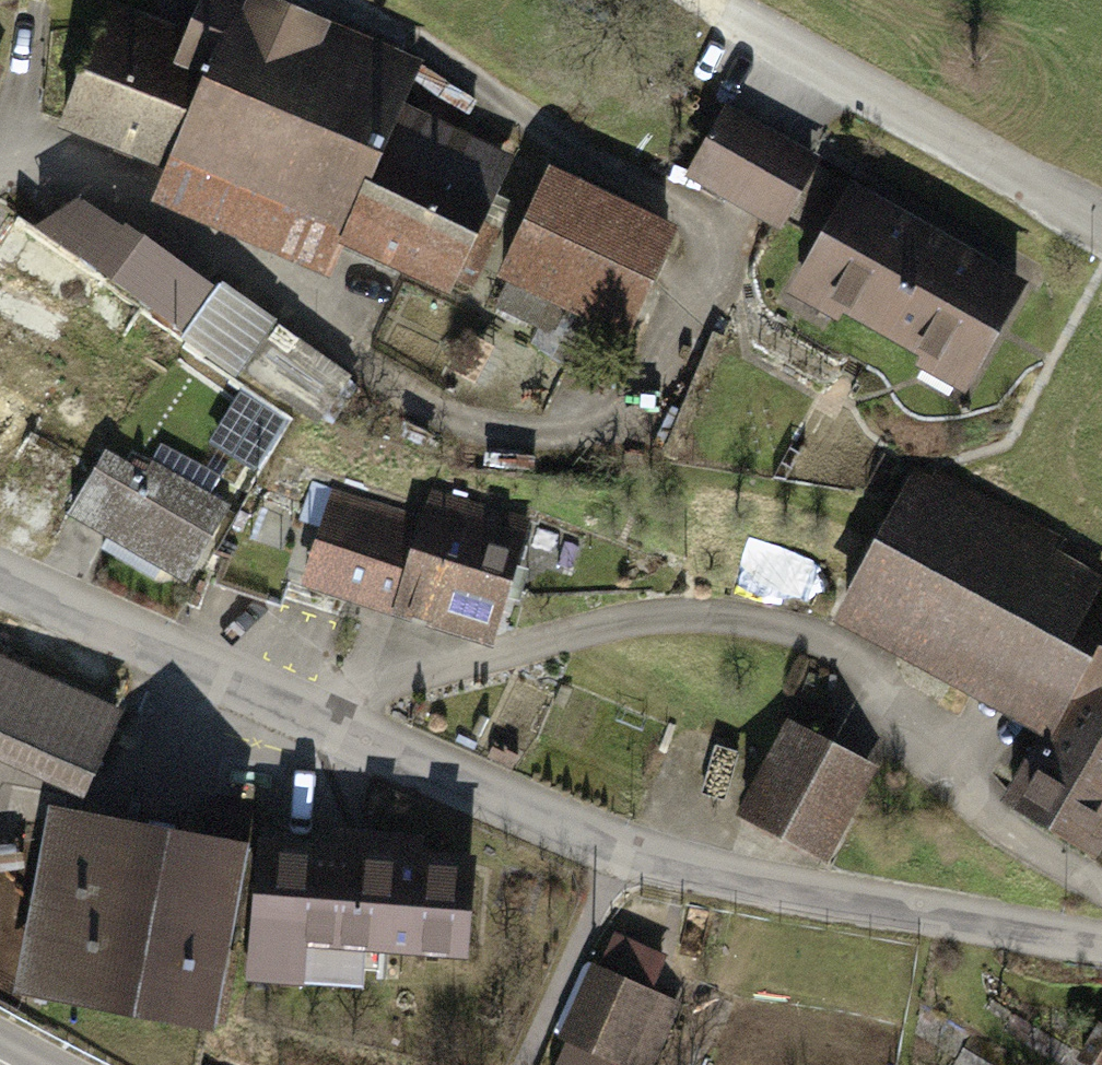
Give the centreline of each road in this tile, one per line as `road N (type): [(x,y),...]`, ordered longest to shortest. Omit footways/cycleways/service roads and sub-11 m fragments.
road 1 (residential): [(0,578),(629,853),(1101,948)]
road 2 (residential): [(1101,229),(690,0)]
road 3 (residential): [(0,142),(27,67),(34,22)]

